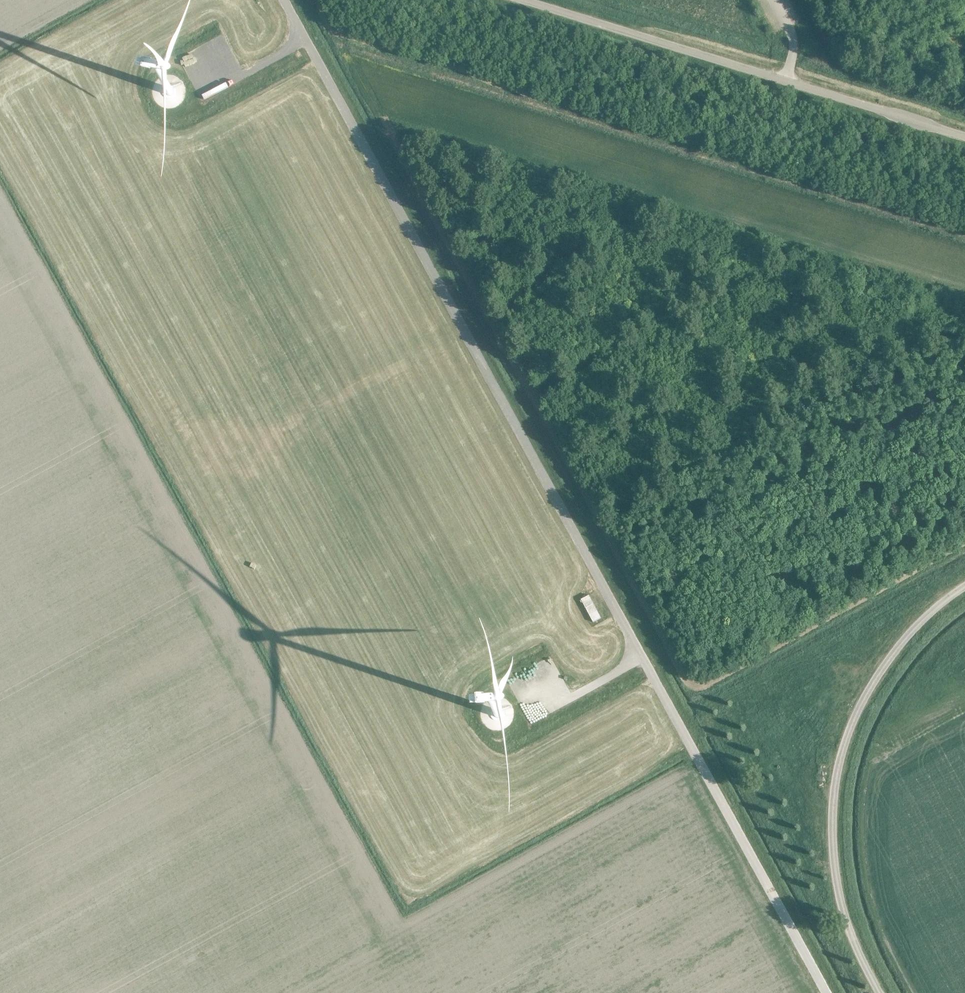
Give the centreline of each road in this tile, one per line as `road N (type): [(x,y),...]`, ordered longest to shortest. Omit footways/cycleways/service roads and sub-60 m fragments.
road 1 (unclassified): [(880,992),(849,934),(834,877),(837,782),(873,677),(915,624),(964,586)]
road 2 (unclassified): [(964,135),(525,0)]

